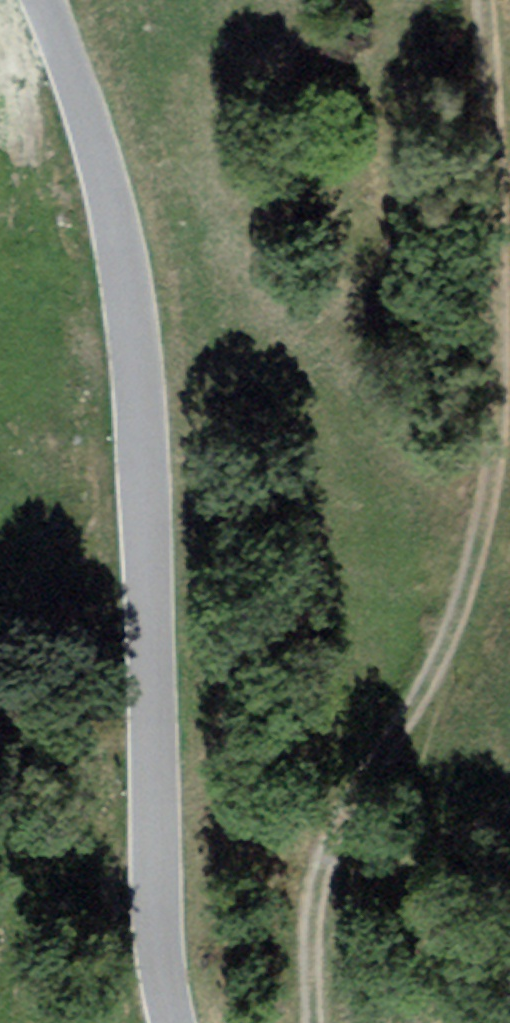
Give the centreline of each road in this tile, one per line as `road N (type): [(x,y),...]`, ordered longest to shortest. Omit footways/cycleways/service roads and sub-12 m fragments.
road 1 (track): [(476,0),(487,333),(471,538),(438,641),(337,812),(311,873),(305,959),(311,1022)]
road 2 (tertiary): [(36,0),(89,149),(124,308),(148,931),(169,1022)]

